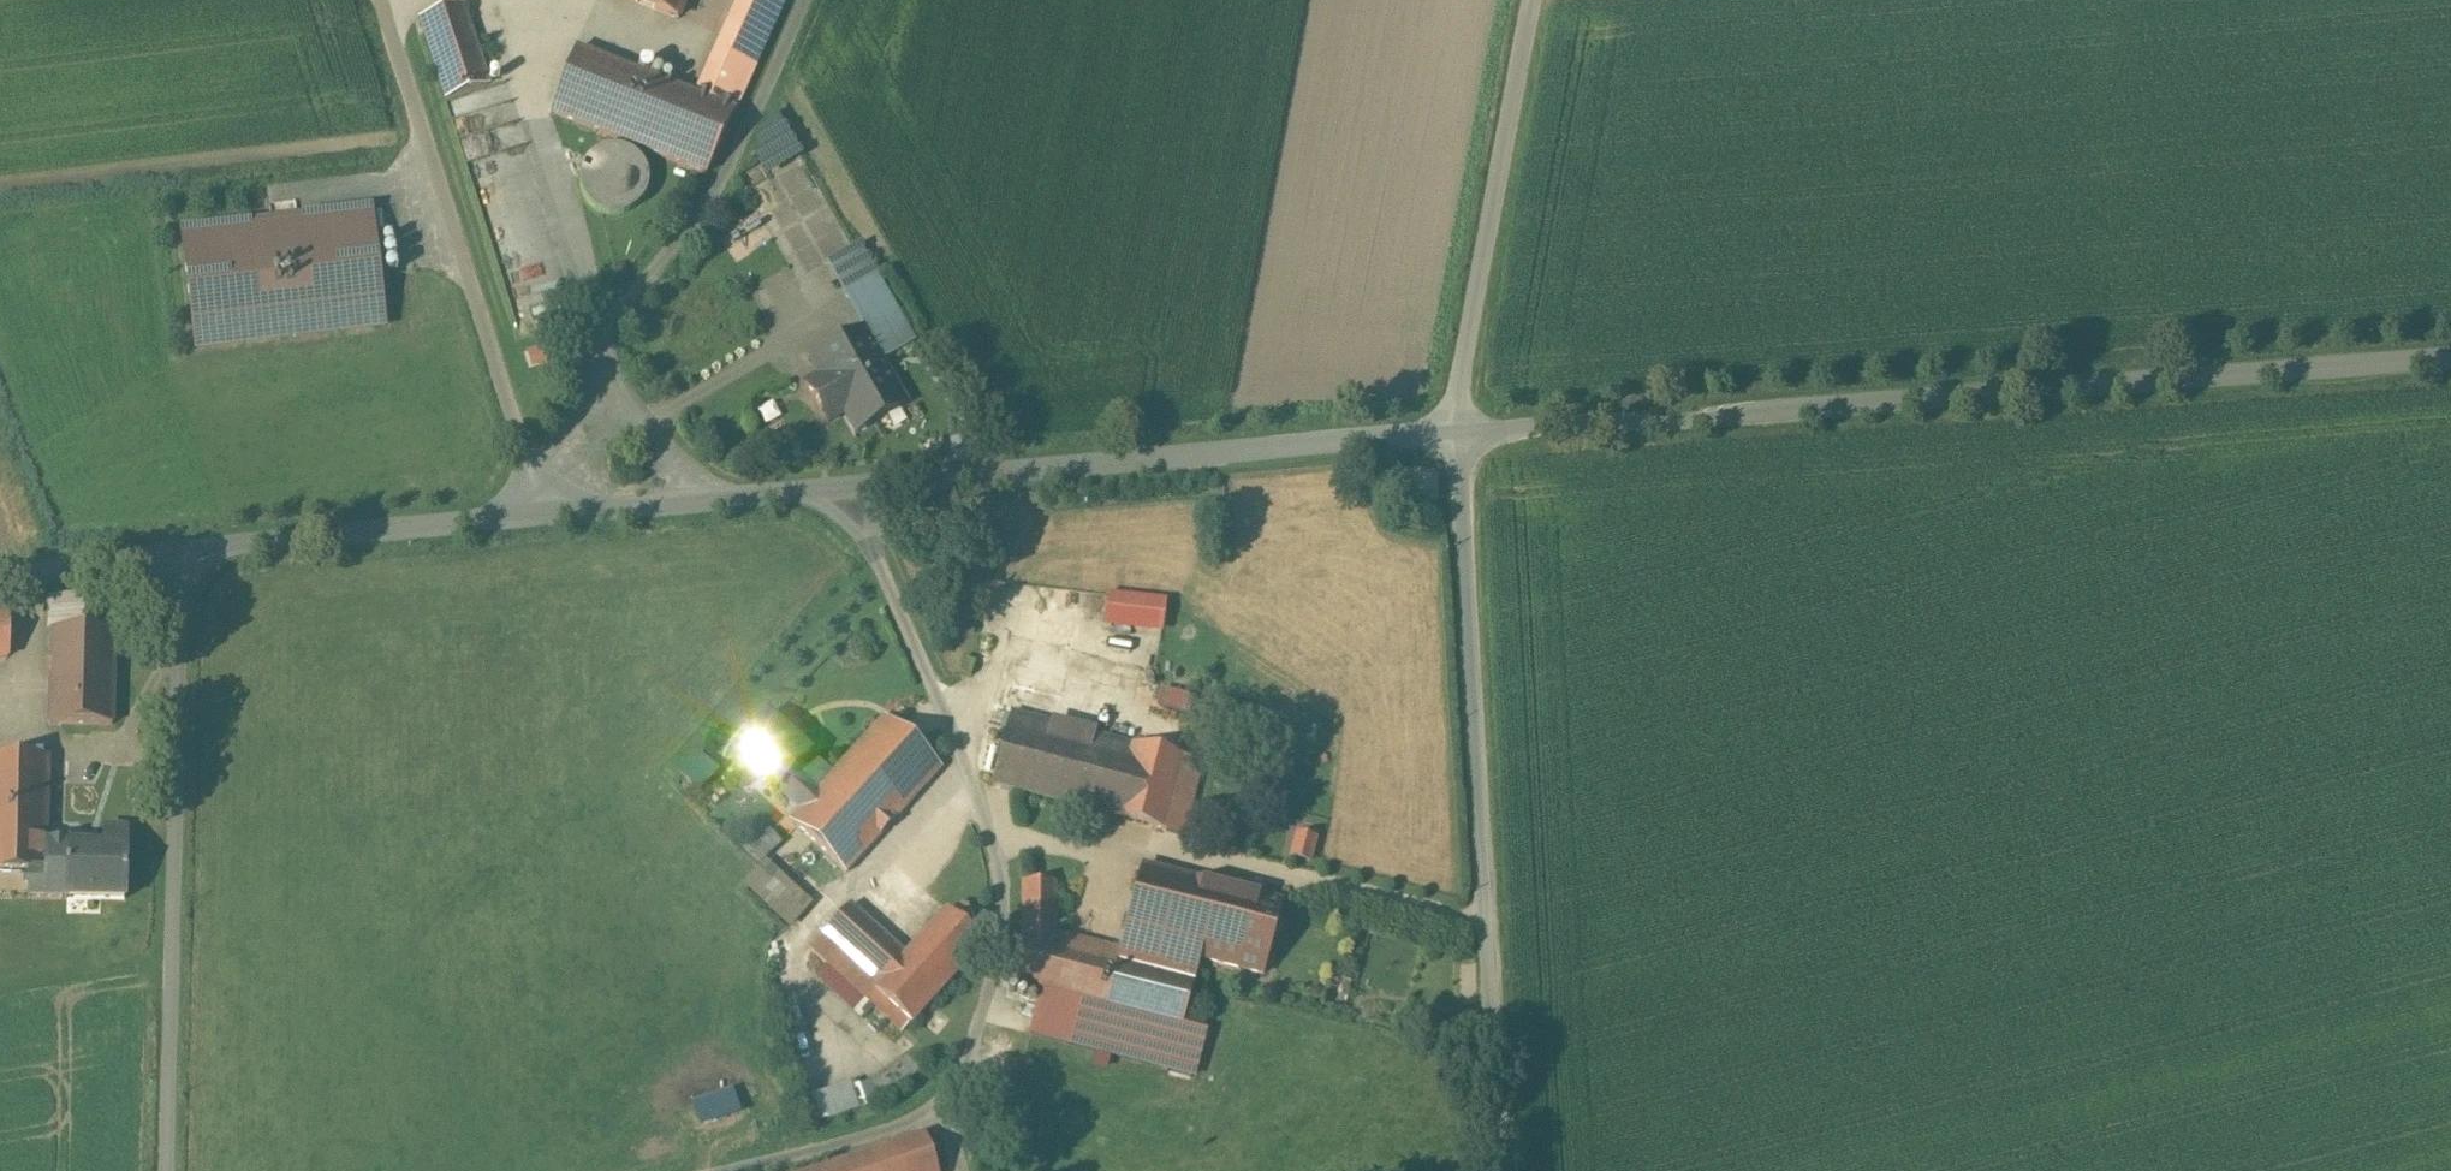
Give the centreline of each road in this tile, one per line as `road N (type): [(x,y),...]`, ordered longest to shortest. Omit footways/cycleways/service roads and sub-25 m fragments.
road 1 (unclassified): [(2450,357),(1457,432)]
road 2 (unclassified): [(1457,432),(700,499)]
road 3 (unclassified): [(1501,1170),(1457,432)]
road 4 (unclassified): [(162,1170),(174,552)]
road 5 (unclassified): [(382,0),(504,391),(554,513)]
road 6 (unclassified): [(585,390),(603,331),(721,179),(802,0)]
road 7 (unclassified): [(1535,0),(1457,432)]
road 8 (unclassified): [(554,513),(174,552)]
road 9 (unclassified): [(174,552),(0,576)]
road 10 (unclassified): [(700,499),(650,423),(585,390)]
road 11 (unclassified): [(700,499),(554,513)]
road 12 (unclassified): [(554,513),(585,390)]

